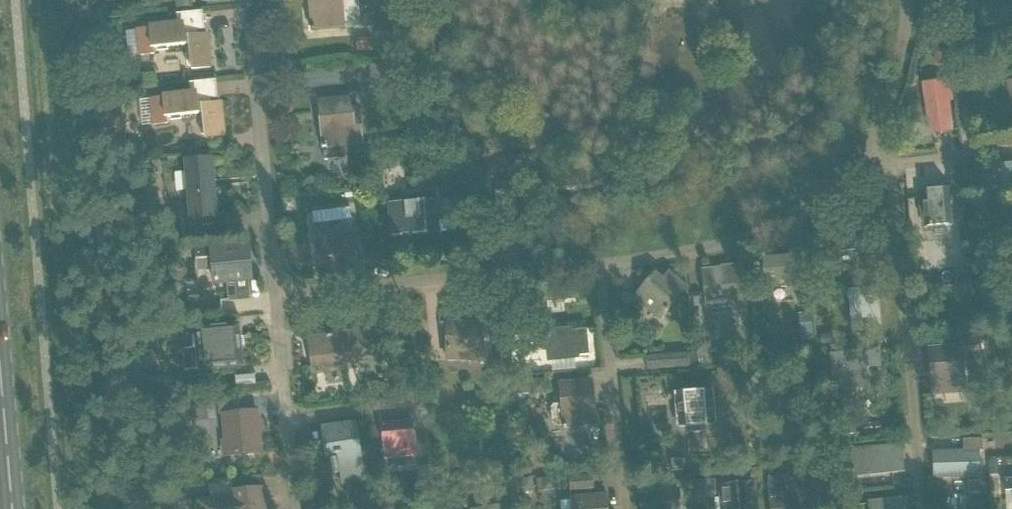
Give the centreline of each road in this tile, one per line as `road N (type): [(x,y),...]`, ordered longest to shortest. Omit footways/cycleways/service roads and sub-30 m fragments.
road 1 (residential): [(920,508),(890,163)]
road 2 (residential): [(277,292),(597,269)]
road 3 (residential): [(597,269),(782,227),(865,149)]
road 4 (residential): [(277,292),(248,0)]
road 5 (residential): [(623,508),(597,269)]
road 6 (residential): [(295,508),(277,292)]
road 7 (residential): [(865,149),(898,71),(906,0)]
road 8 (primary): [(11,508),(0,379)]
road 9 (residential): [(890,163),(1011,147)]

